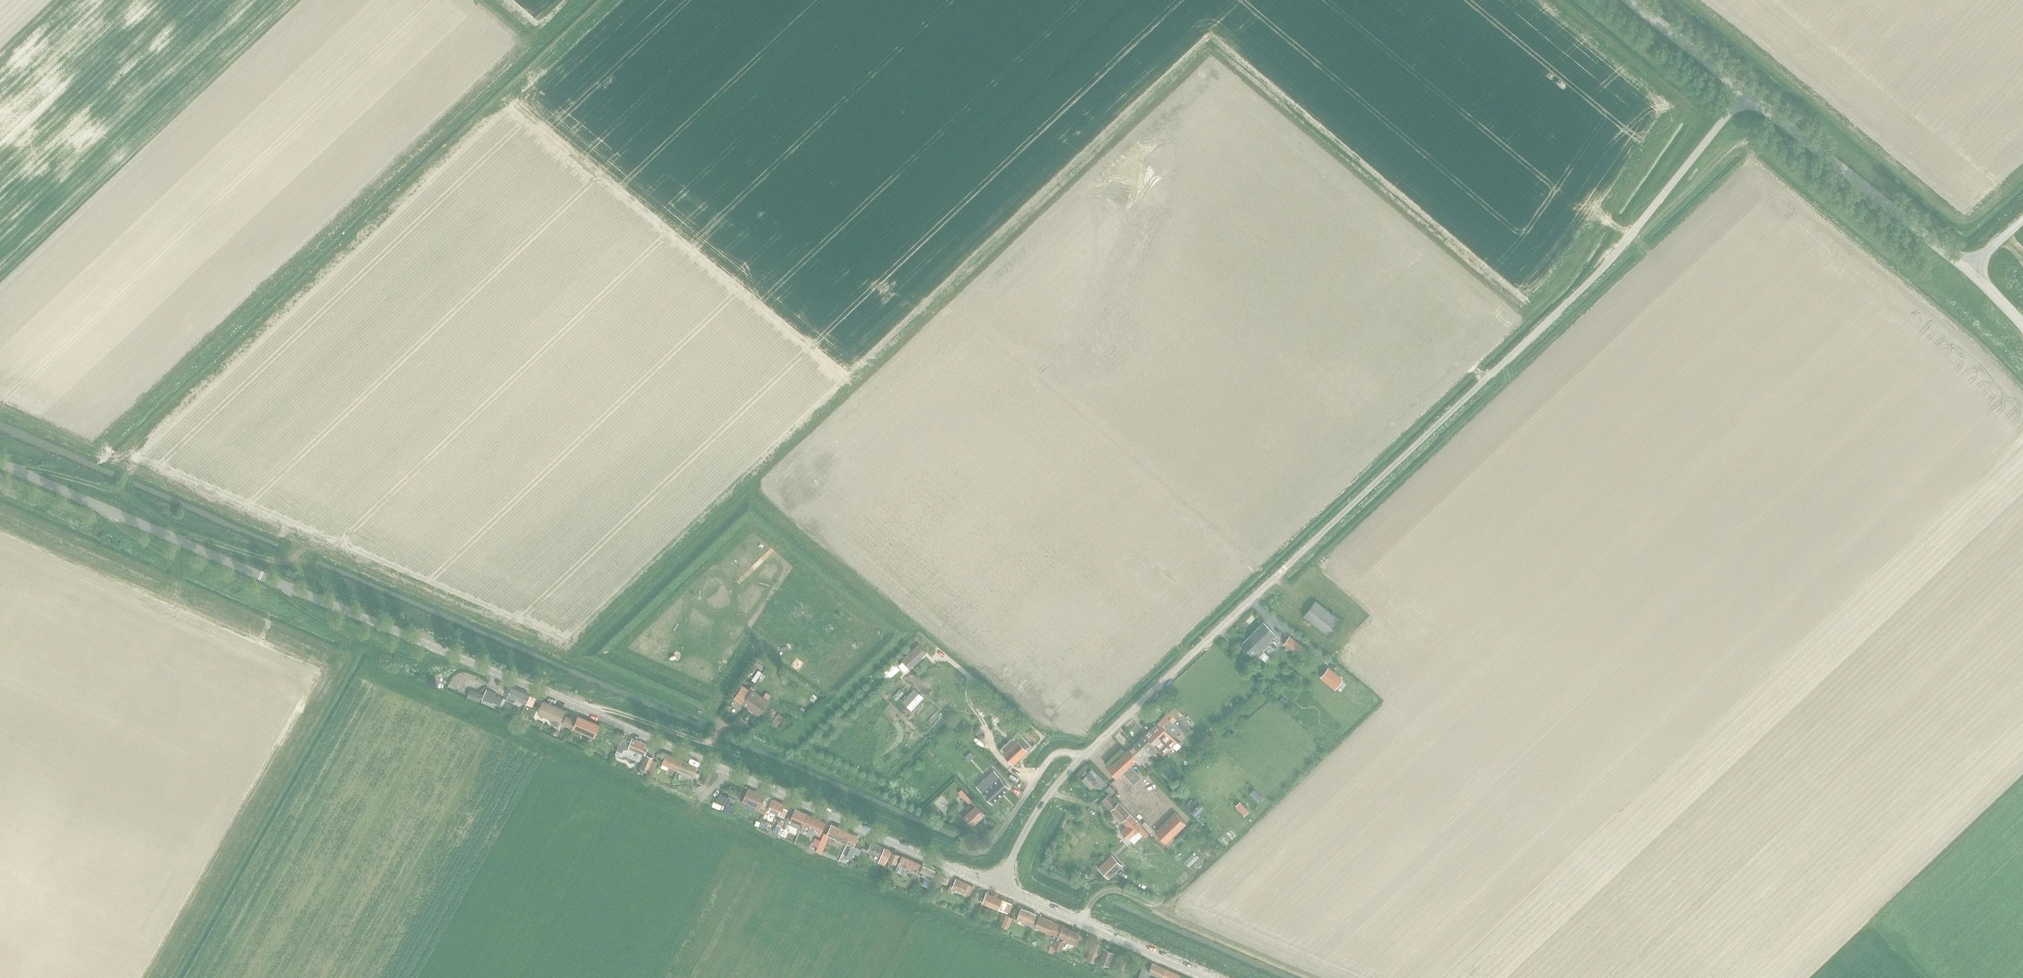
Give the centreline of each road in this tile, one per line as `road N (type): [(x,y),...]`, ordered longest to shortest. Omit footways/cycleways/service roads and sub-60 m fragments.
road 1 (residential): [(997,885),(233,561)]
road 2 (unclassified): [(1298,554),(1576,294),(1743,90)]
road 3 (residential): [(997,885),(1035,809),(1061,778),(1298,554)]
road 4 (unclassified): [(1969,269),(1743,90)]
road 5 (unclassified): [(233,561),(0,464)]
road 6 (residential): [(1203,977),(997,885)]
road 7 (unclassified): [(1743,90),(1627,0)]

